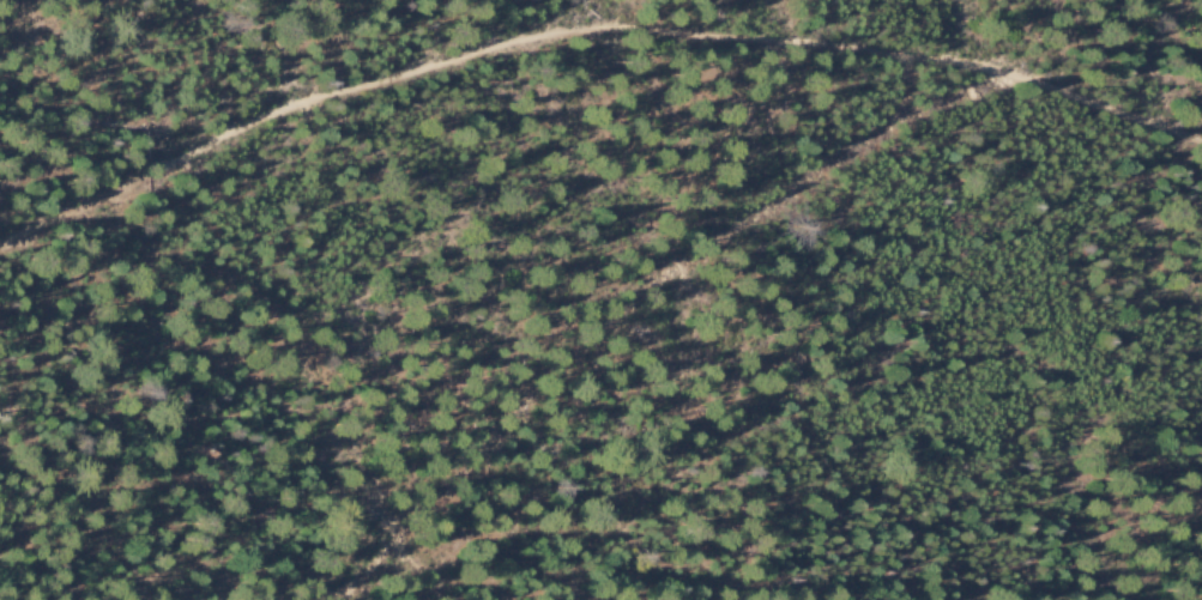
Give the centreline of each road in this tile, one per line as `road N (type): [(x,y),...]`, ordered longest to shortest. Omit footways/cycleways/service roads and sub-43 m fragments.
road 1 (track): [(0,244),(291,105),(603,28),(950,59),(1020,75),(1201,143)]
road 2 (track): [(907,53),(900,105),(883,125),(618,319),(346,599)]
road 3 (track): [(883,125),(1020,75)]

